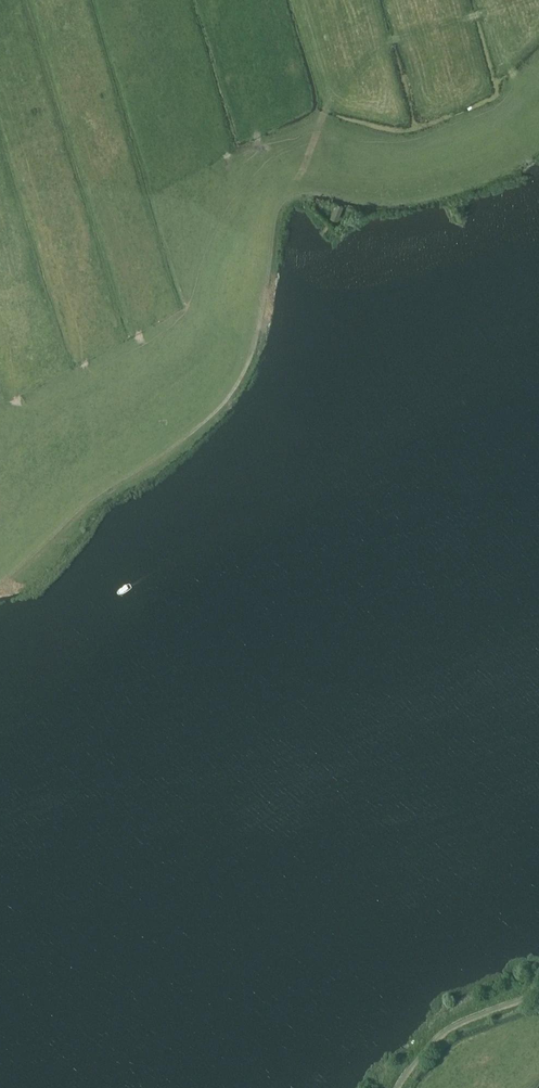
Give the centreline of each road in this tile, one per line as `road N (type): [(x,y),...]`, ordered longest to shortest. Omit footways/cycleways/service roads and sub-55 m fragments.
road 1 (track): [(538,0),(386,46),(331,104),(279,211),(262,314),(232,396),(74,512),(0,584)]

